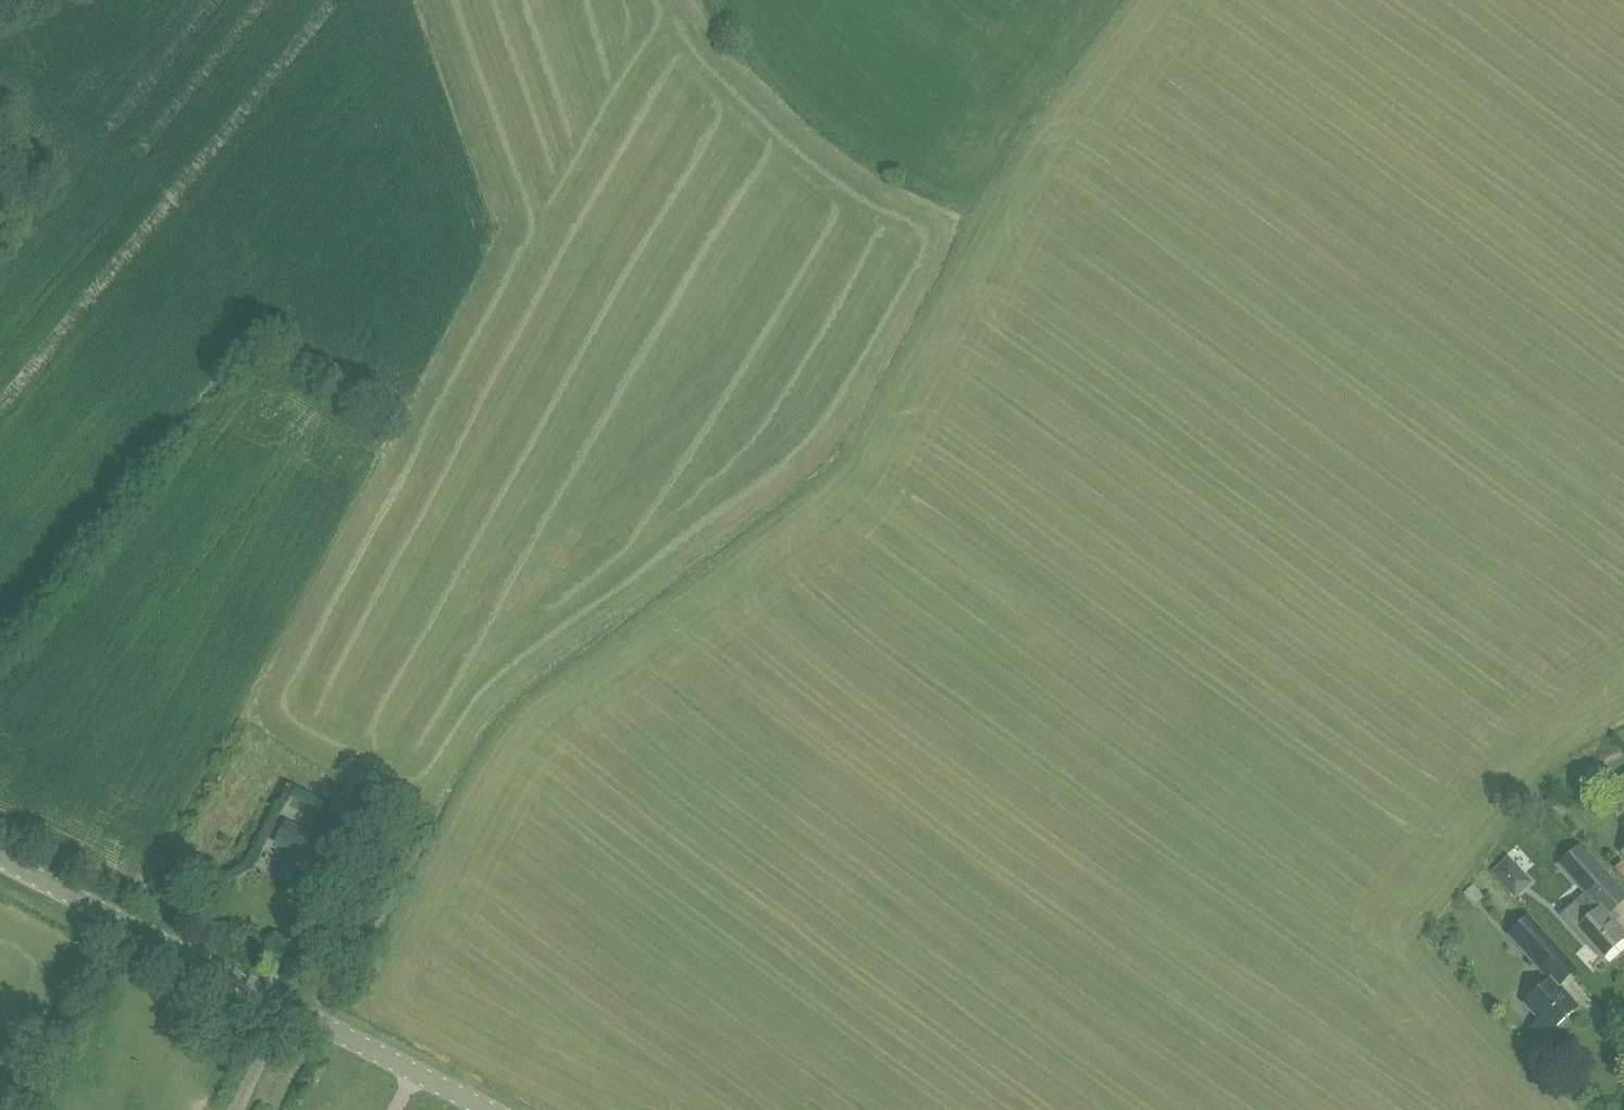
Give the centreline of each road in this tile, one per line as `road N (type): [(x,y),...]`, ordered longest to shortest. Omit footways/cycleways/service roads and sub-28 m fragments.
road 1 (tertiary): [(285,1008),(0,860)]
road 2 (tertiary): [(285,1008),(486,1109)]

